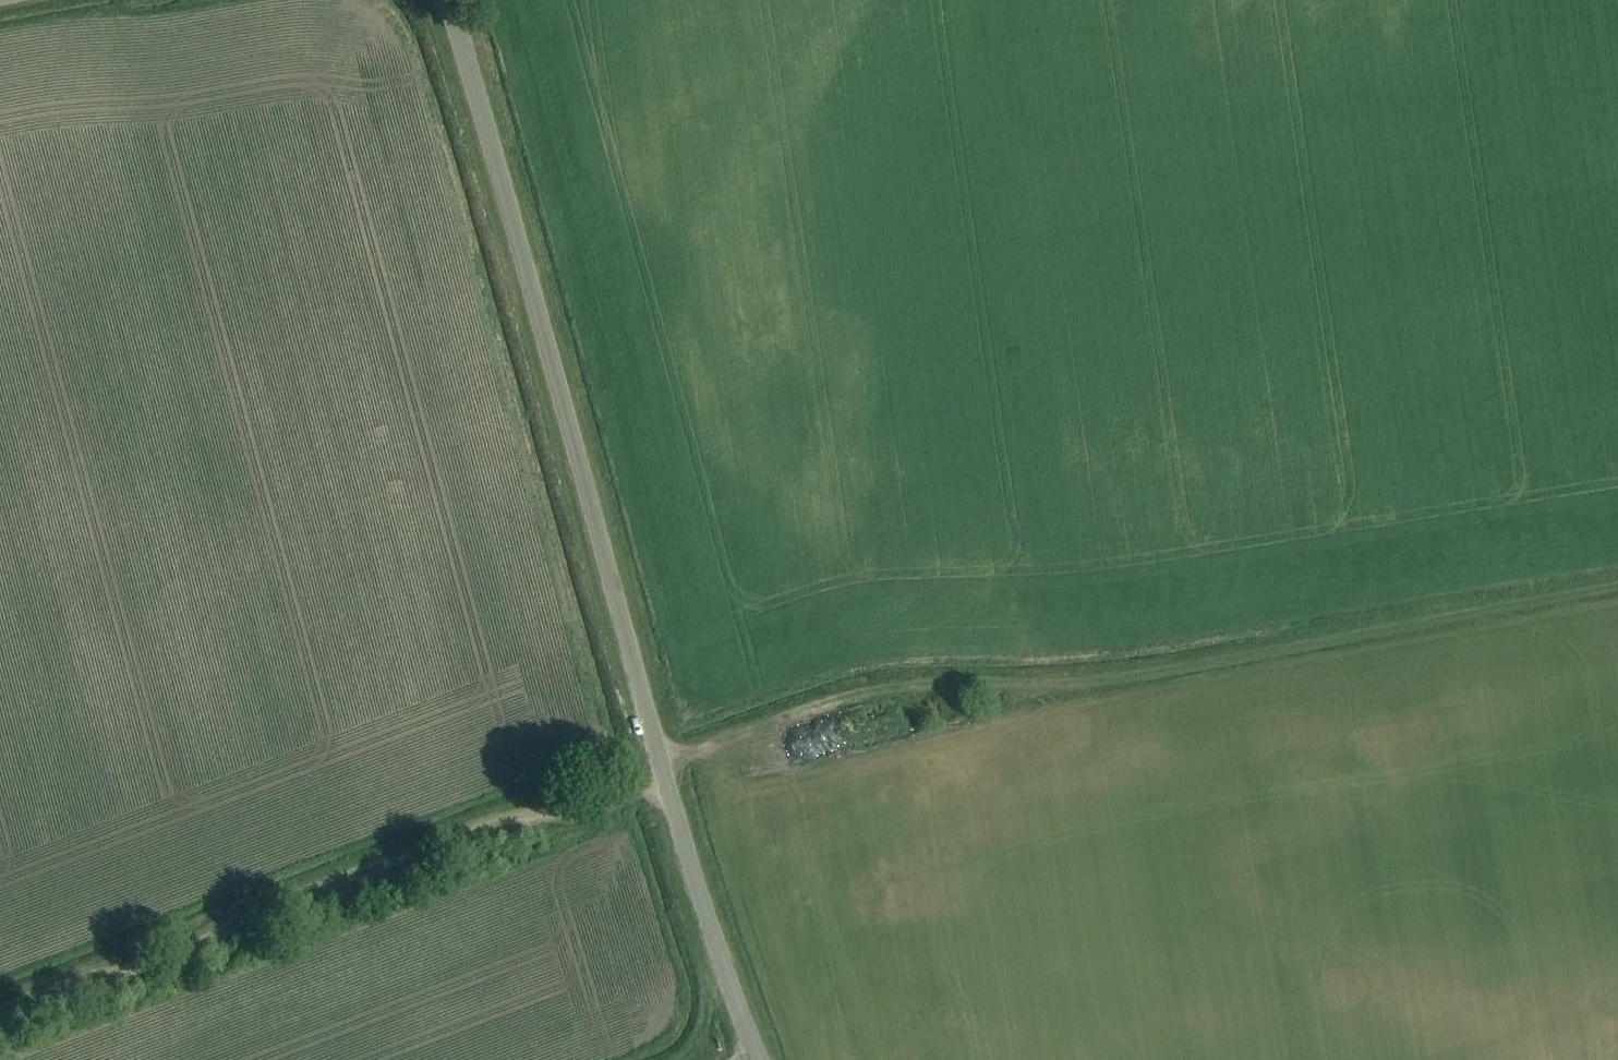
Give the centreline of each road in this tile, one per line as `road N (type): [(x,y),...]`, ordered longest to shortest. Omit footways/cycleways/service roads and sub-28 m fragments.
road 1 (track): [(0,1017),(176,956),(298,896),(461,835),(649,782),(663,765),(874,689),(1075,683),(1617,578)]
road 2 (unclassified): [(762,1059),(663,765),(475,80),(445,0)]

